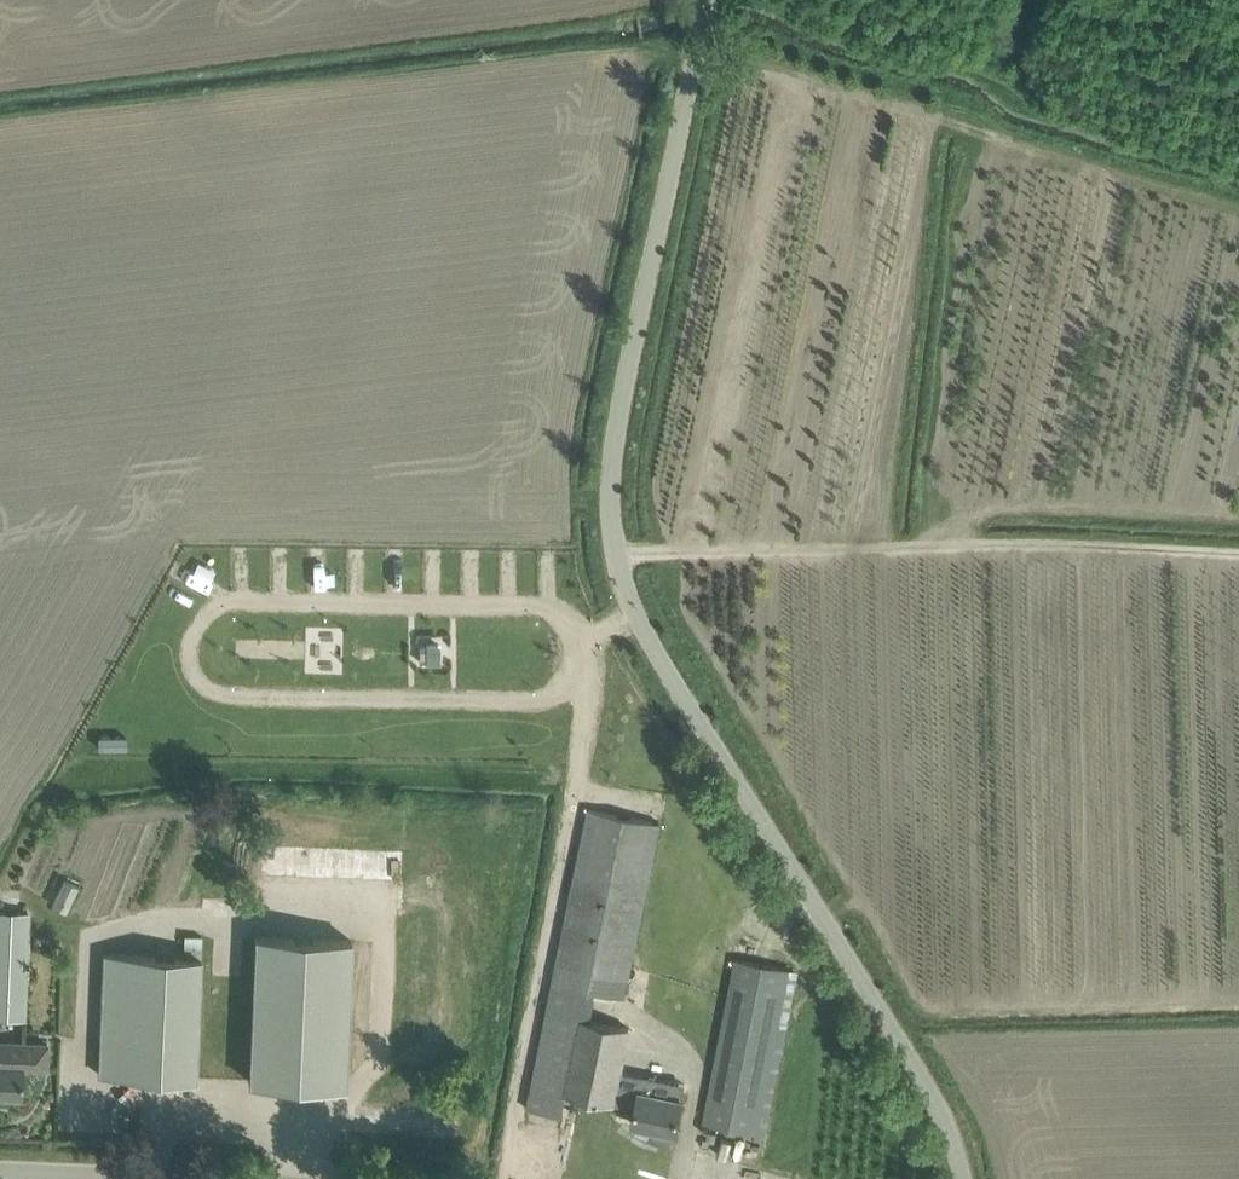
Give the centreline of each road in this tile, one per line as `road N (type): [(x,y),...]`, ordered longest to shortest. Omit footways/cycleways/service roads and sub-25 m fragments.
road 1 (unclassified): [(963,1178),(945,1126),(632,610),(620,570),(609,469),(705,0)]
road 2 (unclassified): [(169,1178),(0,1171)]

